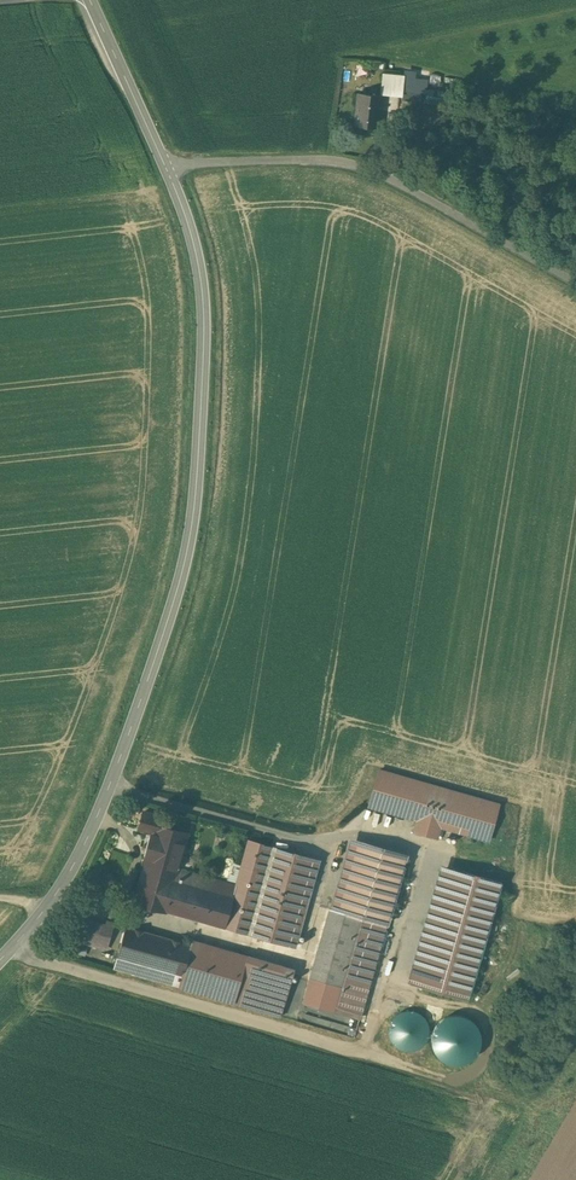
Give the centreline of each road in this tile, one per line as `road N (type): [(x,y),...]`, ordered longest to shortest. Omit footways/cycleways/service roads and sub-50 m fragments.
road 1 (secondary): [(168,170),(196,249),(204,322),(185,564),(97,817),(57,891),(0,959)]
road 2 (unclassified): [(168,170),(256,161),(356,164),(575,282)]
road 3 (secondary): [(90,0),(168,170)]

